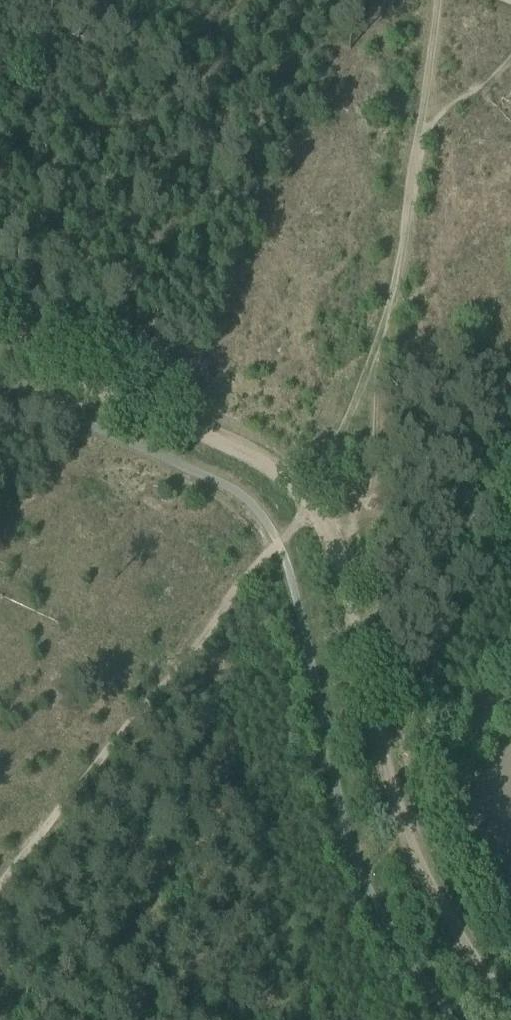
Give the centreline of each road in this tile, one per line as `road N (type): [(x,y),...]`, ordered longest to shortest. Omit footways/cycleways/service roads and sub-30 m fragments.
road 1 (track): [(510,998),(446,923),(385,760),(338,556),(312,502),(275,468),(223,438),(0,337)]
road 2 (track): [(0,891),(119,729),(312,502)]
road 3 (track): [(368,392),(421,132),(438,0)]
road 4 (track): [(368,392),(312,502)]

